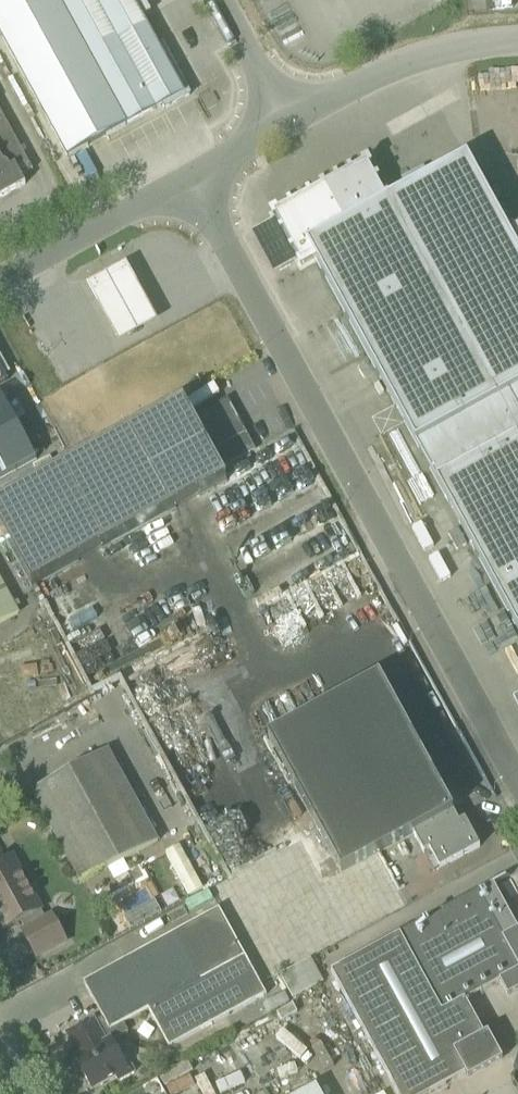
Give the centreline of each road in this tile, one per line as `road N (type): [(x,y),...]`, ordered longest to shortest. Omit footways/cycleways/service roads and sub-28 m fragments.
road 1 (unclassified): [(517,789),(190,185)]
road 2 (unclassified): [(288,119),(398,68),(517,44)]
road 3 (unclassified): [(0,285),(190,185)]
road 4 (unclassified): [(221,0),(288,119)]

